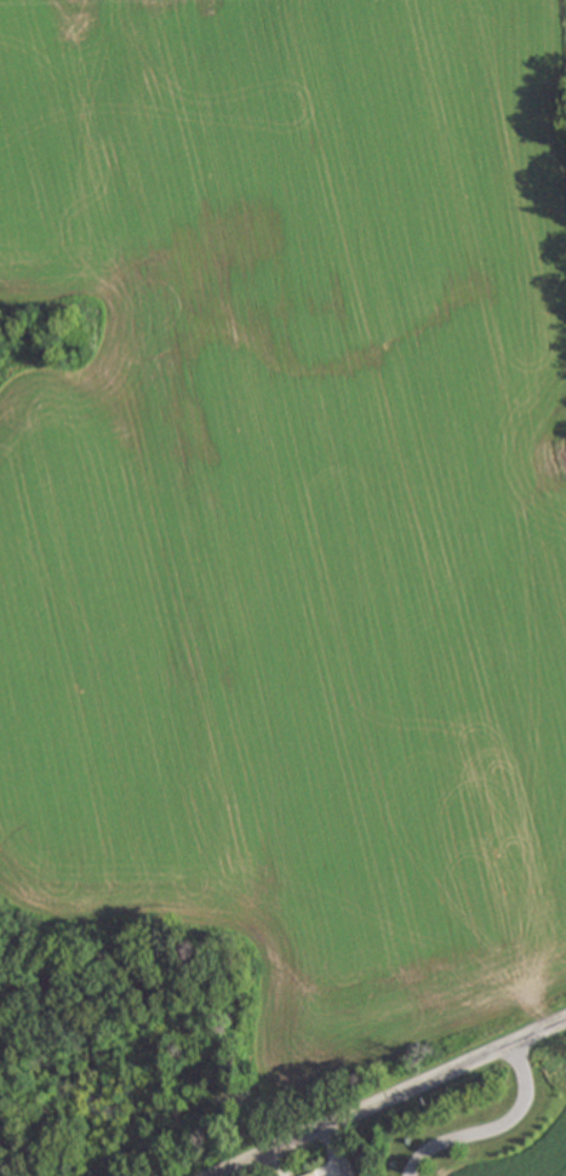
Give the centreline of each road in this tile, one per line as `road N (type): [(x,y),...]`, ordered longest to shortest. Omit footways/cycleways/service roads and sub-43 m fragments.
road 1 (residential): [(565,1041),(270,1175)]

